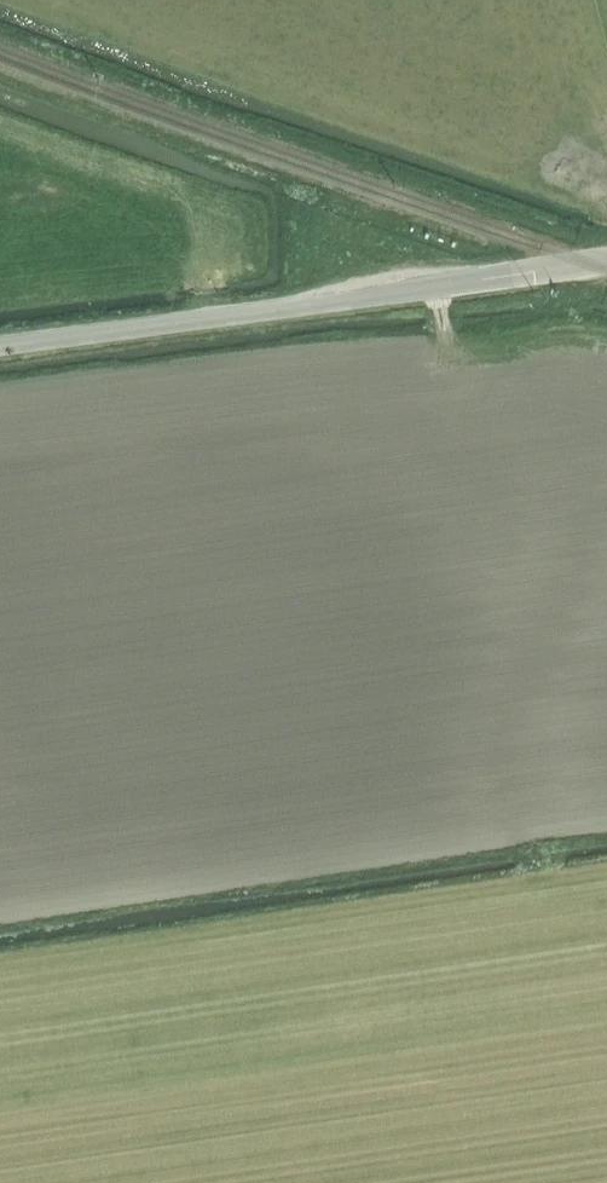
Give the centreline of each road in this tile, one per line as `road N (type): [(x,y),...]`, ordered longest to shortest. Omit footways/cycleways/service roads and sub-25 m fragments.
road 1 (tertiary): [(0,348),(606,261)]

